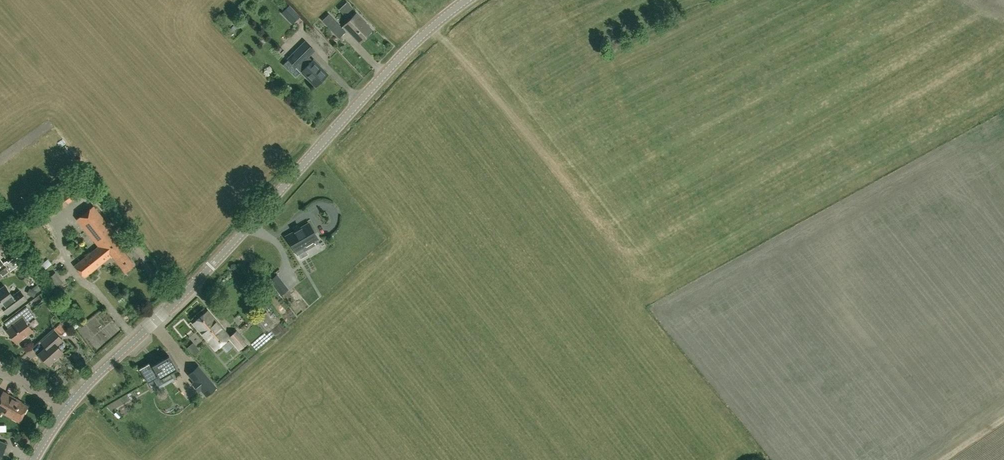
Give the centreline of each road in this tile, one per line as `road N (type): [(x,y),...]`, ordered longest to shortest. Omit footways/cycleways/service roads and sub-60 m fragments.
road 1 (tertiary): [(67,407),(419,39),(470,0)]

